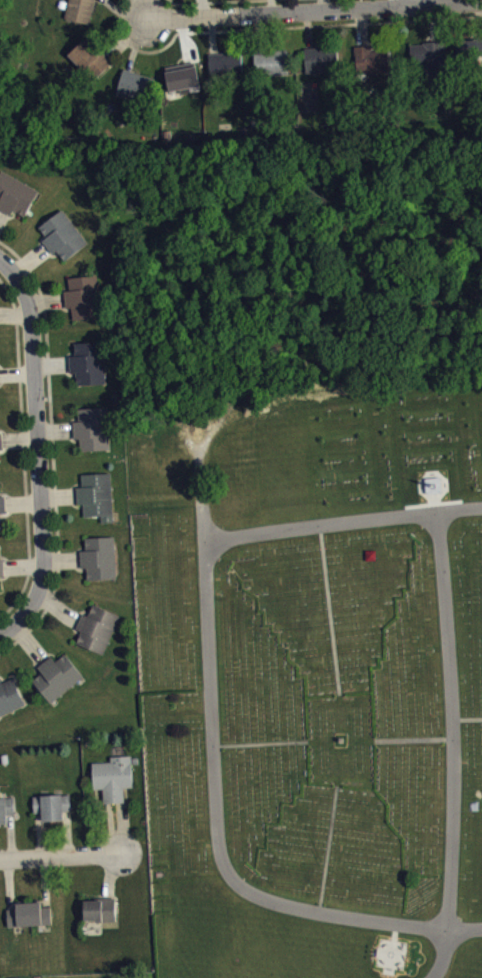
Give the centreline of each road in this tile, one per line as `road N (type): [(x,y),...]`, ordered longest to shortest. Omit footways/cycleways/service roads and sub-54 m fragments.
road 1 (residential): [(0,259),(28,301),(46,560),(37,601),(0,634)]
road 2 (residential): [(154,21),(481,1)]
road 3 (residential): [(0,860),(131,855)]

